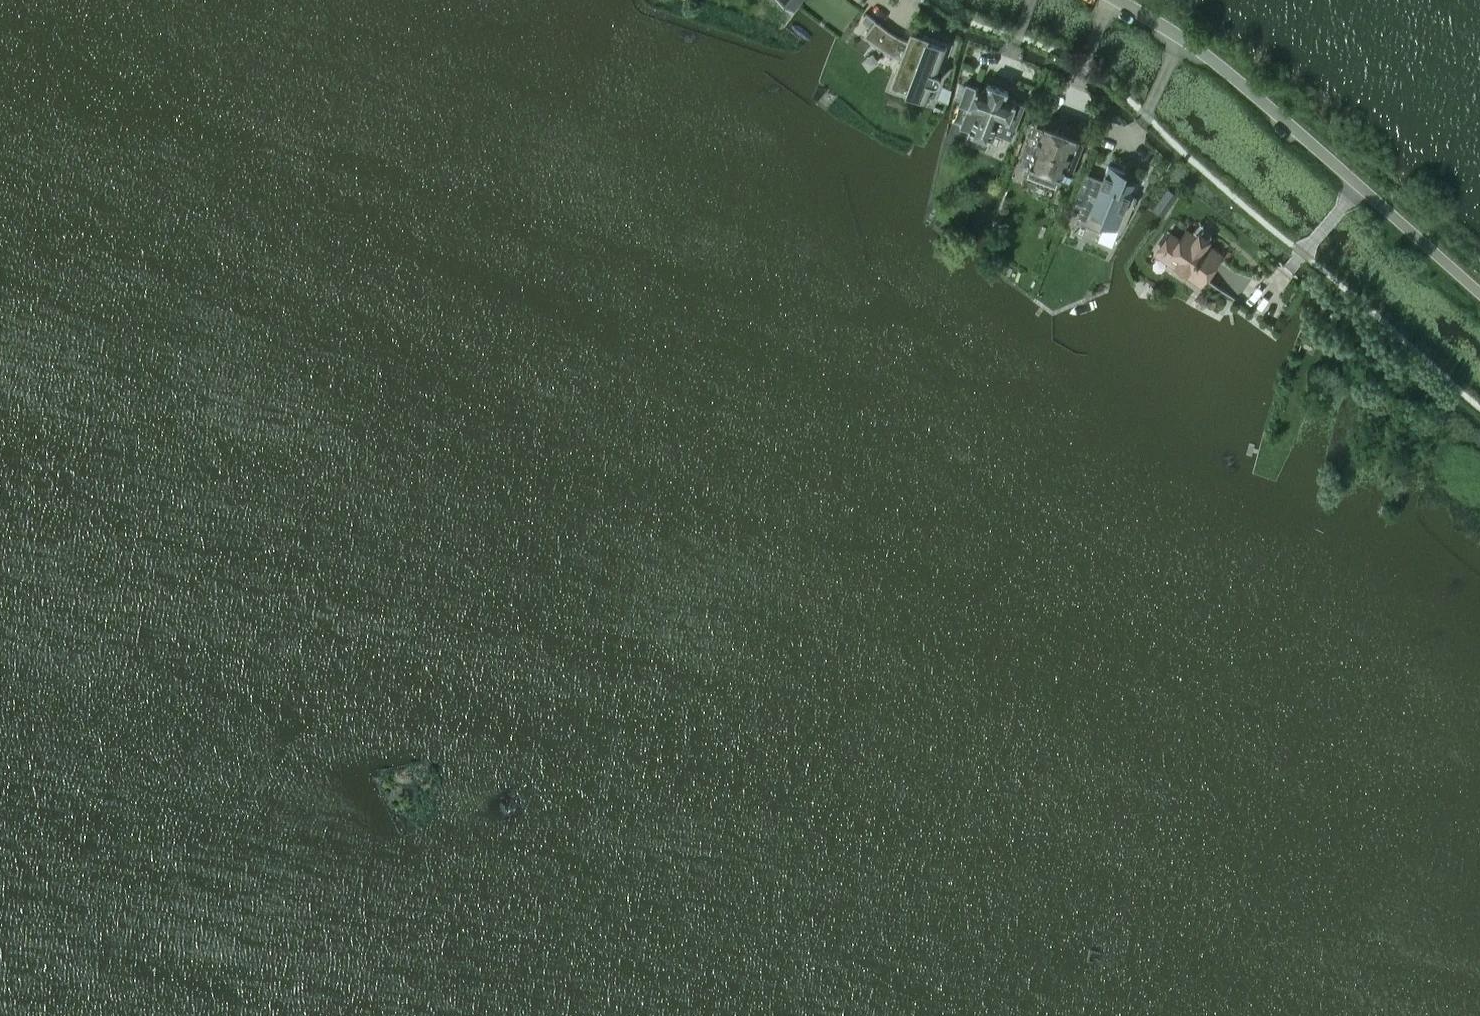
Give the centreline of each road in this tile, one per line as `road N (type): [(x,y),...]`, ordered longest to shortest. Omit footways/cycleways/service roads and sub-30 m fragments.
road 1 (unclassified): [(1479,294),(1226,68),(1117,0)]

